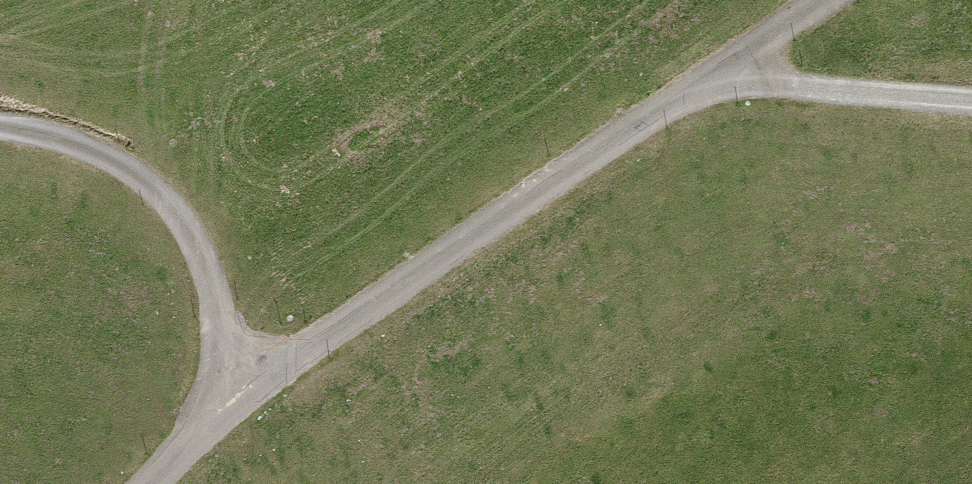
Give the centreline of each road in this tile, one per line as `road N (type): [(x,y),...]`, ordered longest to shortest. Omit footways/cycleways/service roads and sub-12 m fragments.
road 1 (residential): [(147,483),(241,397),(823,0)]
road 2 (track): [(0,127),(96,153),(170,207),(208,275),(241,397)]
road 3 (track): [(971,100),(802,88),(723,69)]

